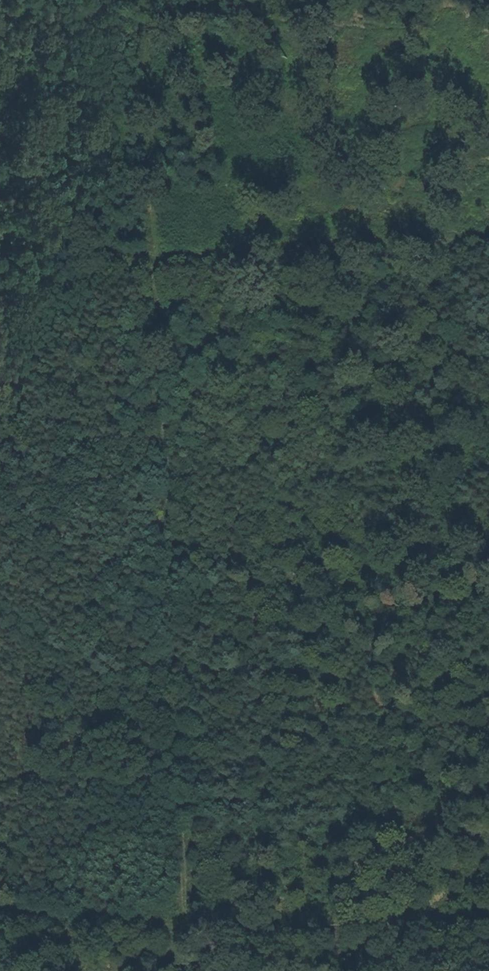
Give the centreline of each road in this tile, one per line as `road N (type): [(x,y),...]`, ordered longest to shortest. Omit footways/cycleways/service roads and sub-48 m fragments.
road 1 (track): [(187,970),(145,0)]
road 2 (track): [(488,238),(159,256),(0,243)]
road 3 (track): [(0,908),(186,923),(488,924)]

